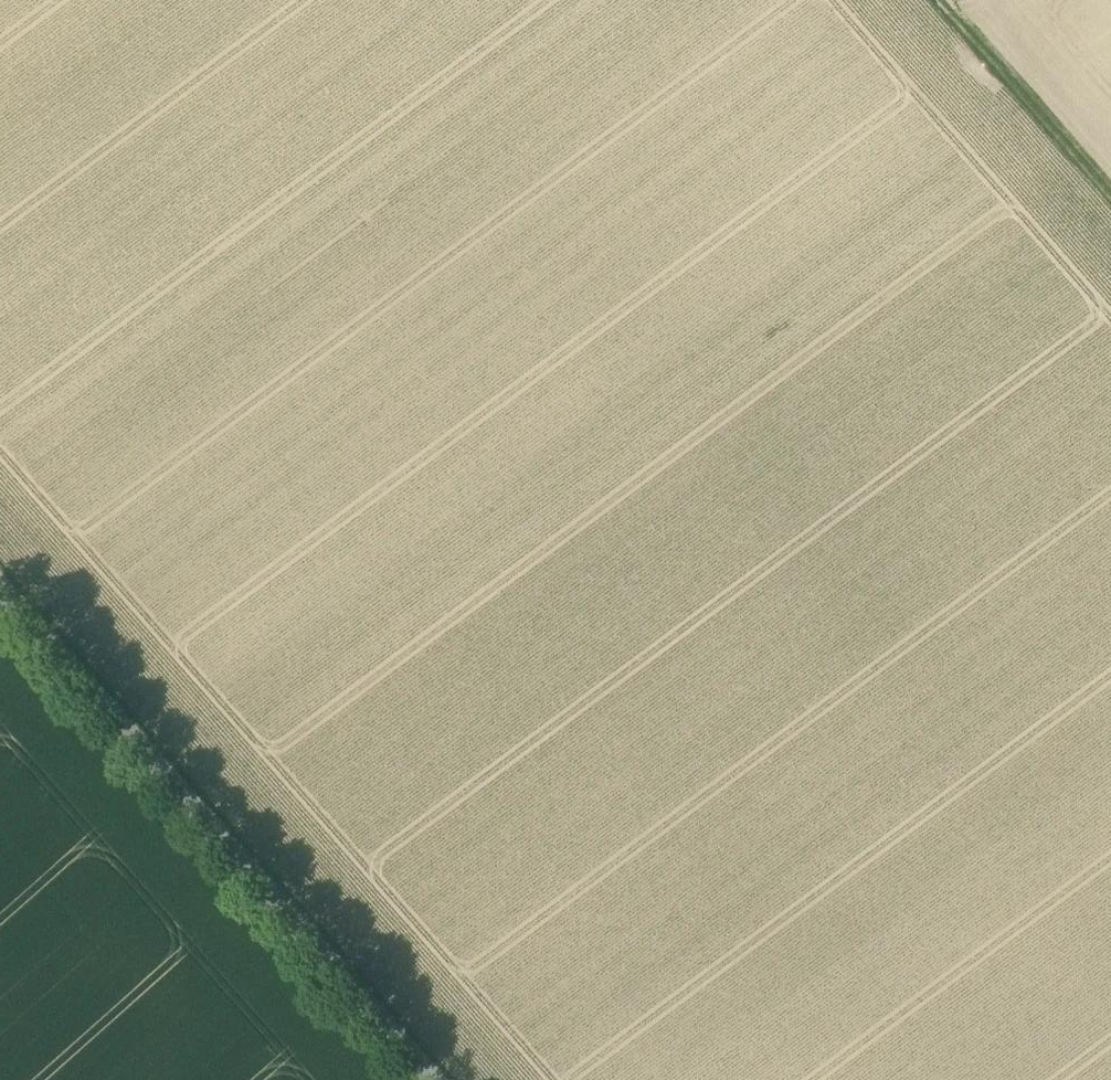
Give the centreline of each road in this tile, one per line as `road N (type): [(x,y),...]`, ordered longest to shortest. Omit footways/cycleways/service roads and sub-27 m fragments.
road 1 (unclassified): [(430,1079),(0,588)]
road 2 (track): [(1110,190),(945,0)]

